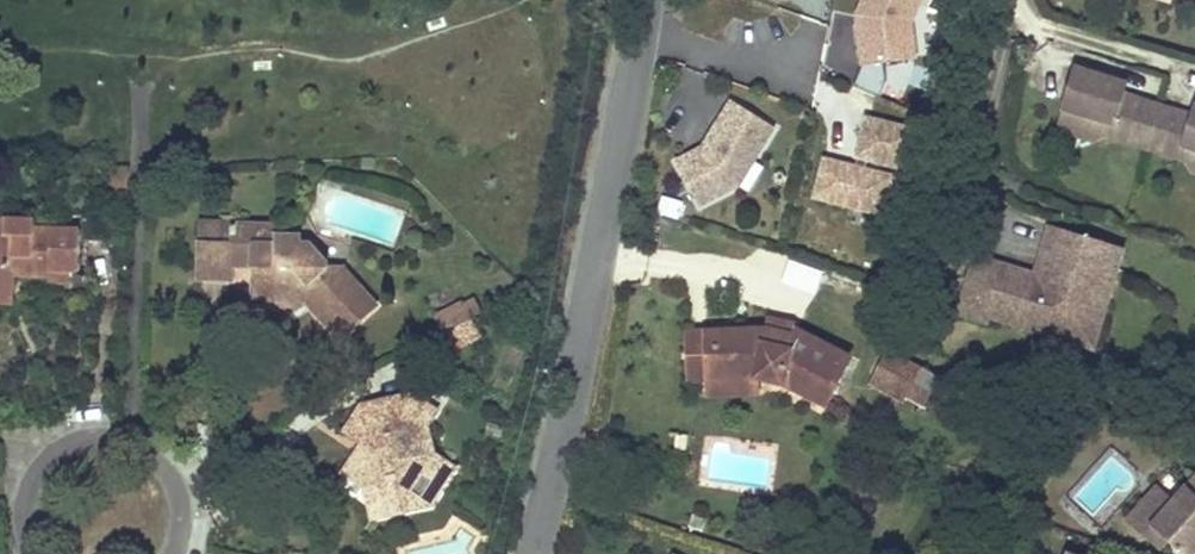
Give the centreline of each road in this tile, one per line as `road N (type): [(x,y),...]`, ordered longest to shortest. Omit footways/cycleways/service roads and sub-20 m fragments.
road 1 (residential): [(642,0),(584,343),(534,553)]

